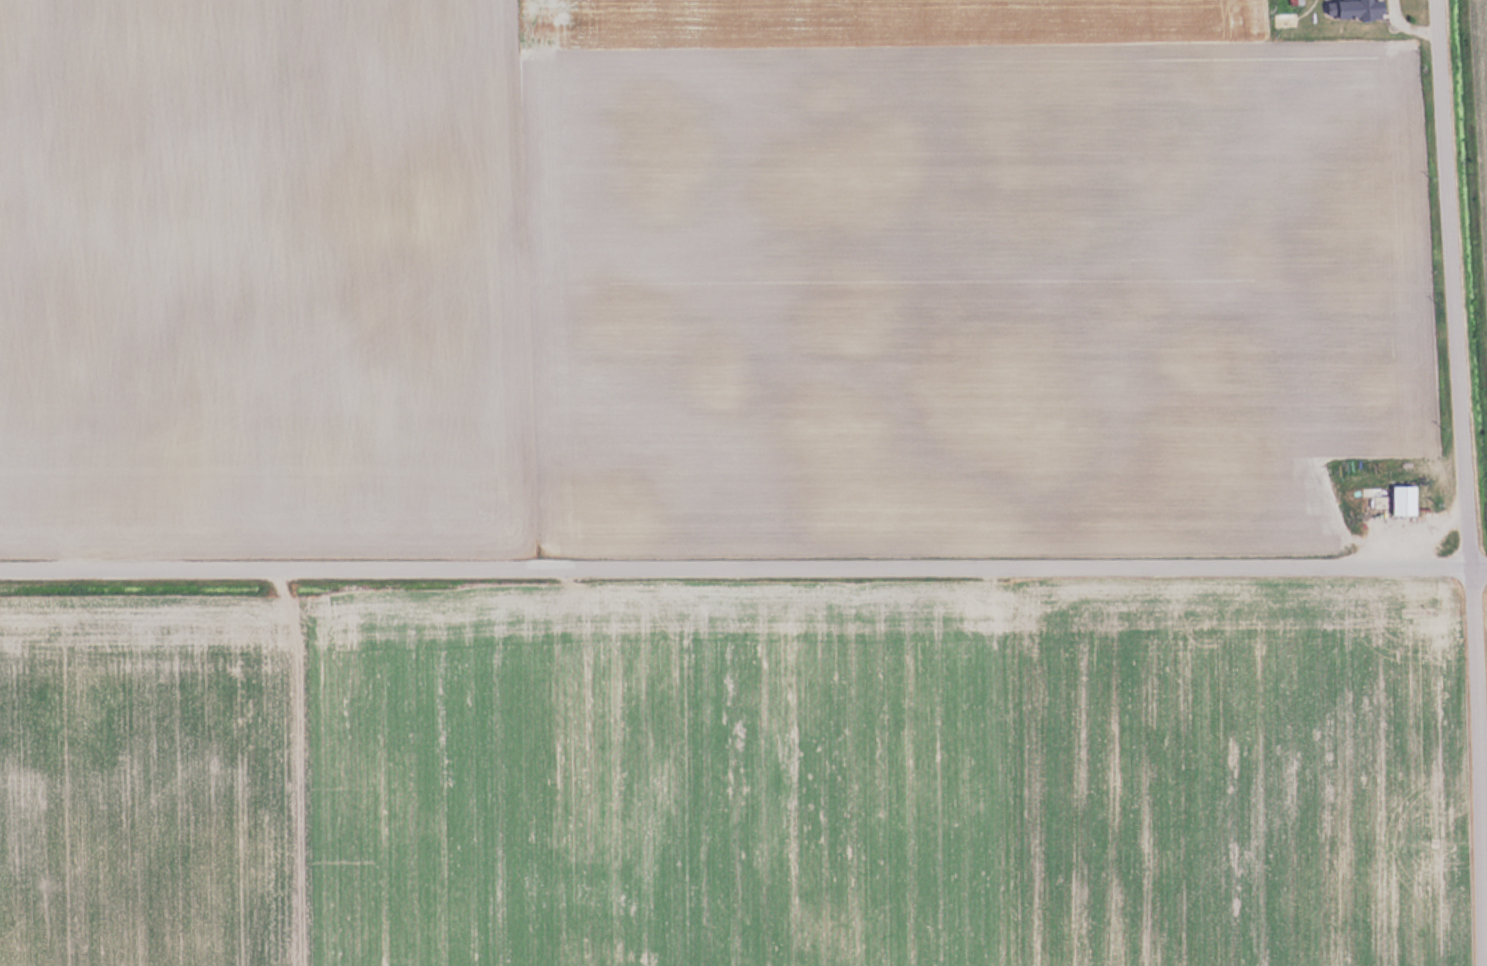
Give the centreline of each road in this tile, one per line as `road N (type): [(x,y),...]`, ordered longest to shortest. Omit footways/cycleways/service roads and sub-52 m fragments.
road 1 (residential): [(0,579),(1486,570)]
road 2 (residential): [(1482,965),(1473,571),(1439,0)]

